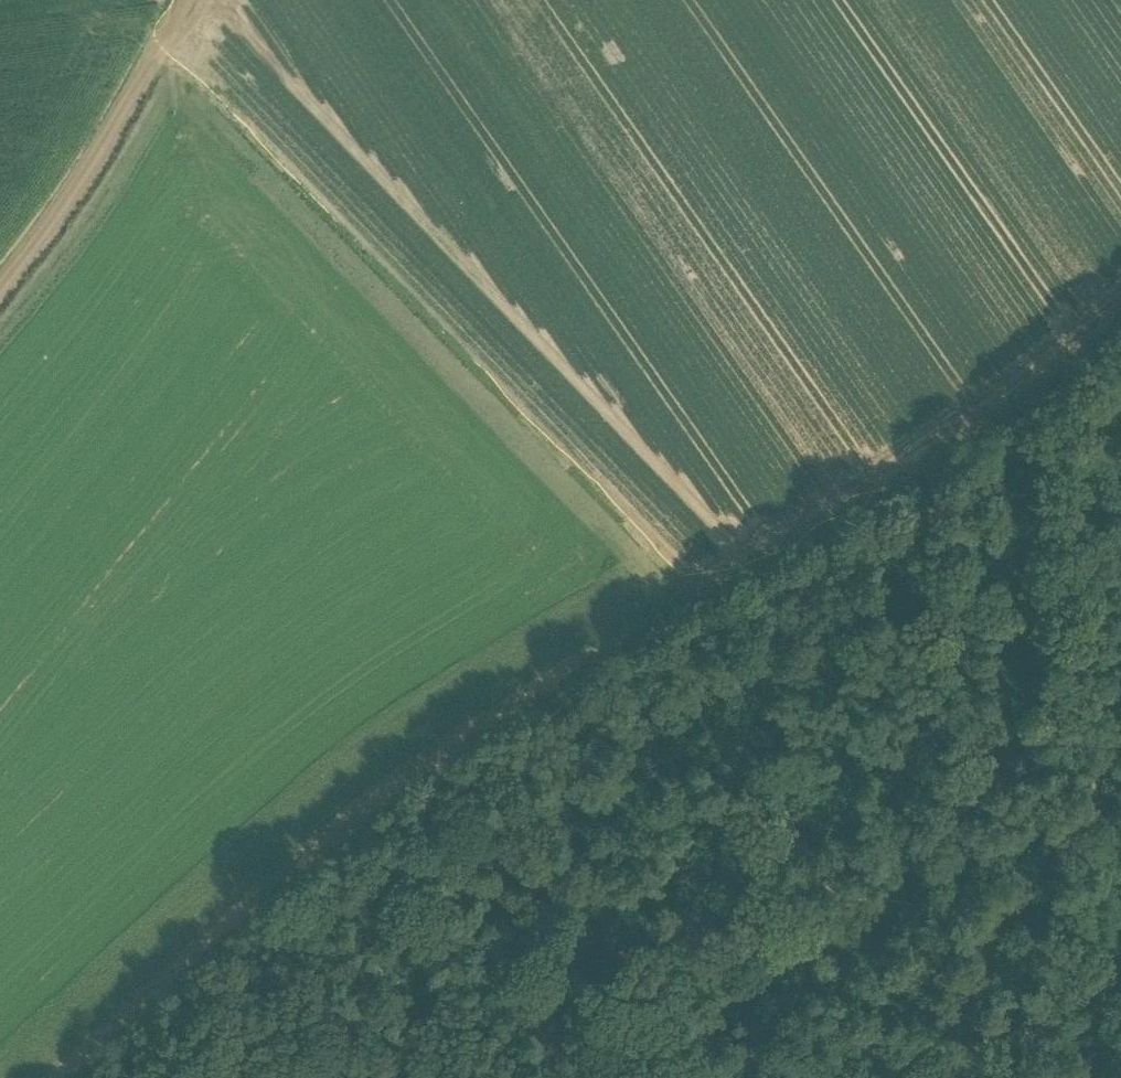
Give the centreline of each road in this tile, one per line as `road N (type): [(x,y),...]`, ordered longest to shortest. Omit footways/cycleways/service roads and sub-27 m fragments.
road 1 (track): [(0,296),(86,174),(183,0)]

